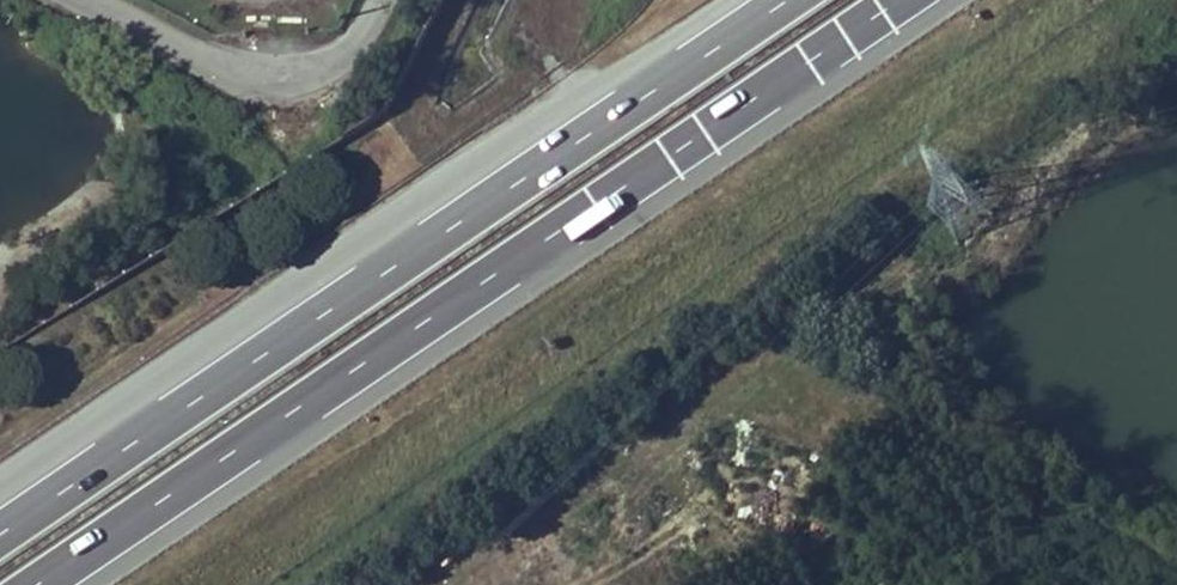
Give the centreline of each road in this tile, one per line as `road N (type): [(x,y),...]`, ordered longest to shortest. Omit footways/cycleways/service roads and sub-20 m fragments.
road 1 (motorway): [(41,584),(337,378),(912,0)]
road 2 (motorway): [(787,0),(0,536)]
road 3 (residential): [(68,0),(249,95),(324,88),(374,0)]

